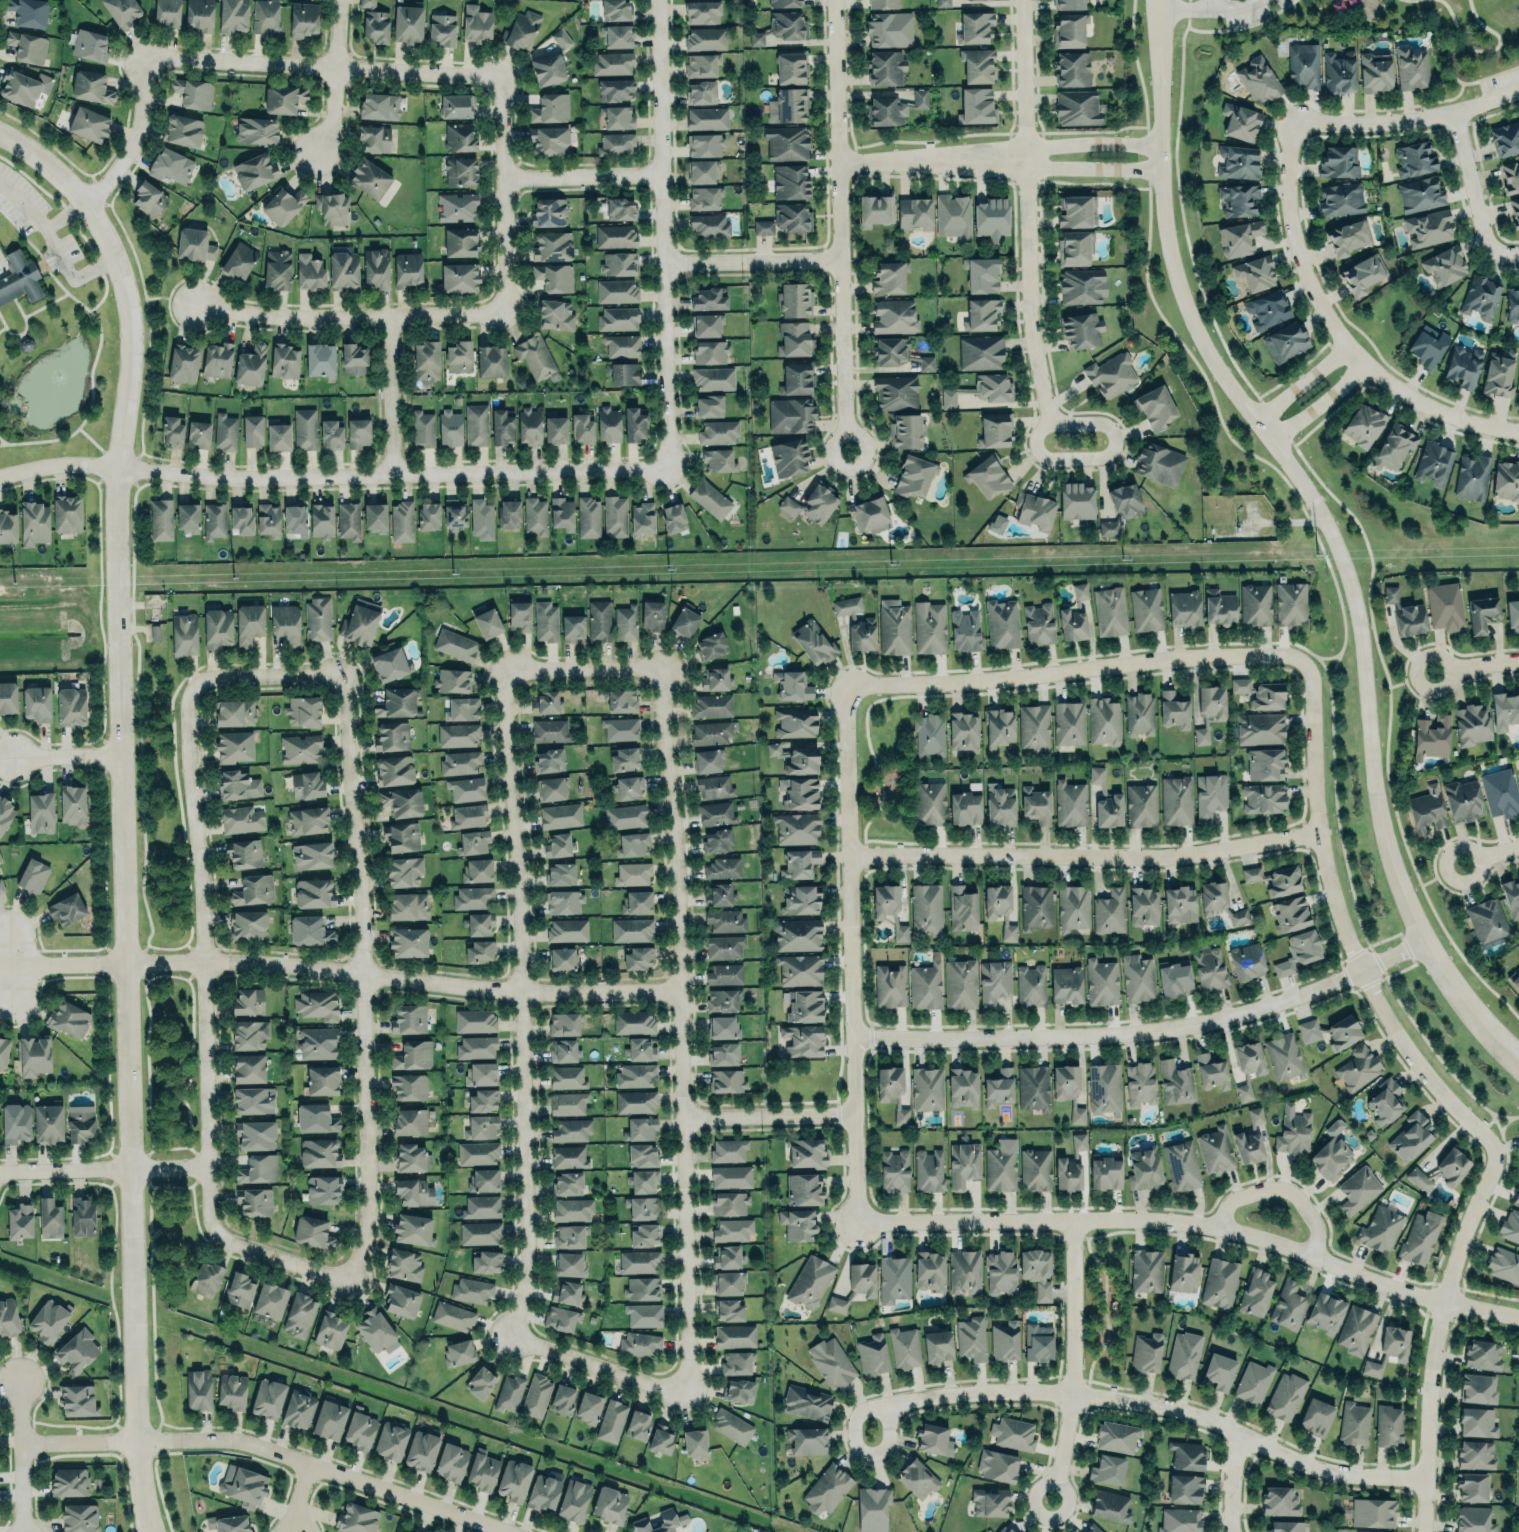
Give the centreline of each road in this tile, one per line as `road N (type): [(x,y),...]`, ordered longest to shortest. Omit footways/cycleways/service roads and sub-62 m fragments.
road 1 (tertiary): [(143,1491),(117,468),(133,359),(129,304),(89,201),(0,136)]
road 2 (tertiary): [(1157,11),(1161,205),(1172,271),(1200,341),(1301,484),(1339,555),(1358,636),(1370,775),(1402,895),(1456,995),(1518,1059)]
road 3 (residential): [(690,1395),(681,850),(663,669)]
road 4 (residential): [(683,992),(524,991),(288,965),(0,965)]
road 5 (residential): [(861,1224),(1142,1220),(1223,1227),(1518,1318)]
road 6 (residential): [(0,476),(78,465),(235,477),(669,470)]
road 7 (residential): [(507,669),(521,863),(531,1265),(513,1334)]
road 8 (residential): [(346,678),(364,884),(370,1221),(352,1279)]
road 9 (residential): [(855,1037),(1108,1037),(1194,1025),(1265,1009),(1425,944)]
road 10 (residential): [(873,1431),(897,1403),(958,1393),(1075,1395),(1162,1405),(1324,1470),(1428,1481)]
road 11 (residential): [(215,1233),(190,680)]
road 12 (residential): [(1304,663),(1314,684),(1322,835),(1346,926),(1392,1024),(1495,1150)]
road 13 (residential): [(846,687),(861,1224)]
road 14 (residential): [(22,1445),(247,1439),(507,1531)]
road 15 (residential): [(850,856),(1174,856),(1322,835)]
road 16 (residential): [(669,470),(657,0)]
road 17 (residential): [(846,687),(951,685),(1216,657),(1282,654),(1304,663)]
road 18 (residential): [(837,0),(848,447)]
road 19 (residential): [(1050,425),(1034,337),(1024,0)]
road 20 (residential): [(1495,1150),(1434,1363),(1425,1531)]
road 21 (residential): [(145,62),(173,57),(503,76)]
road 22 (residential): [(506,309),(313,318),(197,304)]
road 23 (residential): [(1055,1501),(1075,1395),(1073,1221)]
road 24 (residential): [(1367,365),(1322,301),(1295,227),(1296,122)]
road 25 (residential): [(503,76),(506,309)]
road 26 (residential): [(1296,122),(1411,119),(1518,90)]
road 27 (residential): [(0,1173),(212,1166)]
road 28 (residential): [(1028,154),(840,162)]
road 29 (residential): [(513,1334),(690,1395)]
road 30 (residential): [(1050,425),(1107,428),(1110,448),(1100,455),(1045,454),(1038,438),(1050,425)]
road 31 (residential): [(664,264),(842,258)]
road 32 (residential): [(685,1119),(857,1113)]
road 33 (residential): [(1453,112),(1482,234),(1497,251),(1518,255)]
road 34 (residential): [(1518,430),(1427,402),(1367,365)]
road 35 (residential): [(1316,1257),(1322,1234),(1287,1190),(1232,1201),(1223,1227)]
road 36 (residential): [(388,315),(392,475)]
road 37 (residential): [(504,178),(661,173)]
road 38 (residential): [(346,678),(190,680)]
road 39 (residential): [(663,669),(507,669)]
road 40 (residential): [(89,201),(139,128),(145,62)]
road 41 (residential): [(22,1381),(22,1531)]
road 42 (residential): [(352,1279),(215,1233)]
road 43 (residential): [(1028,154),(1050,166),(1159,170)]
road 44 (residential): [(1159,143),(1050,144),(1028,154)]
road 45 (residential): [(1269,439),(1367,365)]
road 46 (residential): [(1350,344),(1253,418)]

